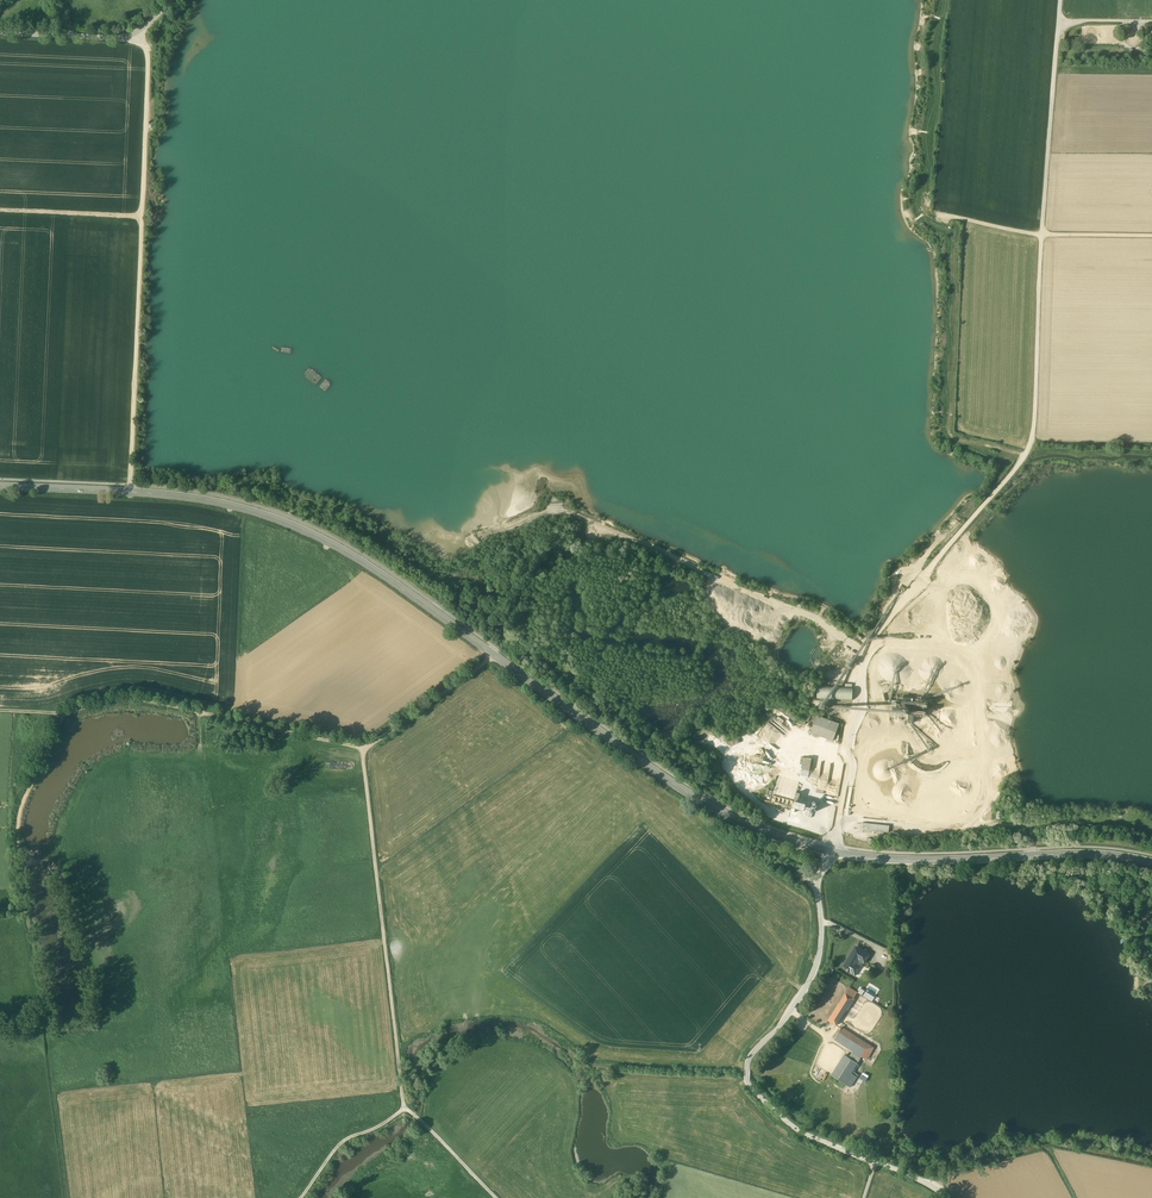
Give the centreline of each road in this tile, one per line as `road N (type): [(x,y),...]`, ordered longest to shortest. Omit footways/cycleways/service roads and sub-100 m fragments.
road 1 (tertiary): [(0,486),(175,496),(293,526),(394,583),(678,787),(805,847),(892,860),(1091,853),(1151,863)]
road 2 (track): [(67,1197),(19,836),(21,809),(63,716)]
road 3 (track): [(1046,238),(1034,447),(875,638)]
road 4 (track): [(131,492),(148,61)]
road 5 (track): [(0,713),(63,716),(137,702),(364,751)]
road 6 (track): [(404,1109),(364,751)]
road 7 (track): [(1064,0),(1046,238)]
road 8 (track): [(658,550),(821,620),(868,655)]
road 9 (unclassified): [(172,0),(125,38),(0,33)]
road 10 (track): [(364,751),(499,658)]
road 11 (track): [(0,213),(142,219)]
road 12 (track): [(300,1197),(336,1146),(404,1109)]
road 13 (track): [(404,1109),(496,1197)]

